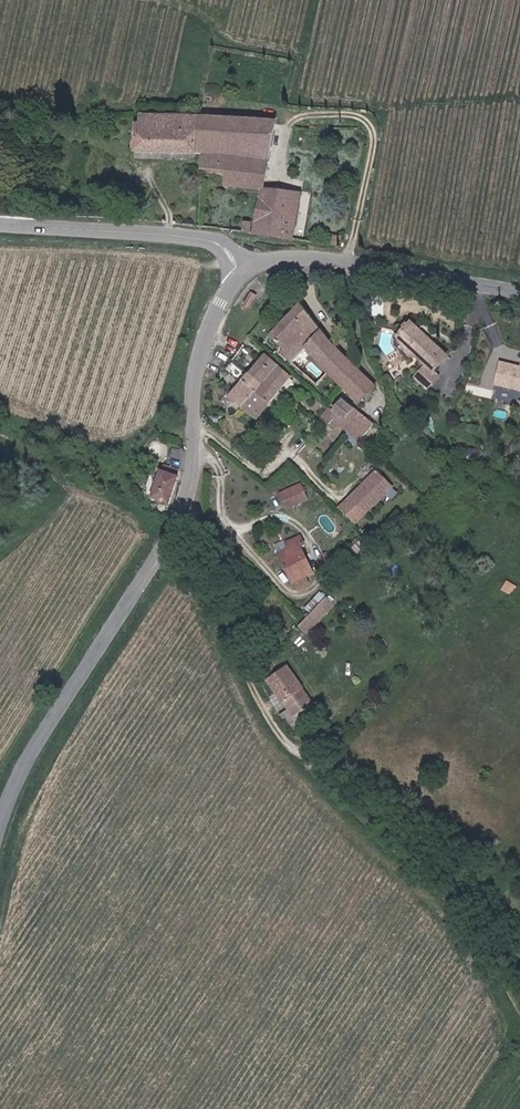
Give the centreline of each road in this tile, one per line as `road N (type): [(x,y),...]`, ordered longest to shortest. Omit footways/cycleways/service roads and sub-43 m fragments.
road 1 (tertiary): [(0,825),(32,757),(184,513),(204,348),(253,267)]
road 2 (track): [(168,545),(199,576),(272,718),(458,907),(519,1003)]
road 3 (tertiary): [(253,267),(276,258),(320,260),(519,293)]
road 4 (tertiary): [(0,224),(197,239),(231,246),(253,267)]

